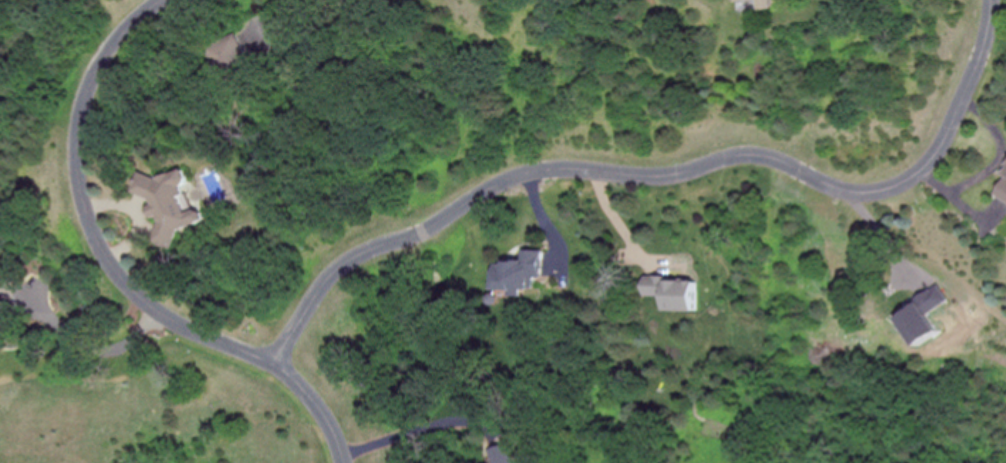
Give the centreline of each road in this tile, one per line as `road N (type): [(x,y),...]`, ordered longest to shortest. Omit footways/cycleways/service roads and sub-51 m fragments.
road 1 (residential): [(993,0),(978,72),(944,146),(893,196),(865,204),(745,163),(664,183),(526,182),(346,268),(303,320),(283,372)]
road 2 (residential): [(283,372),(184,324),(124,281),(69,186),(70,145),(90,91),(133,38),(181,0)]

